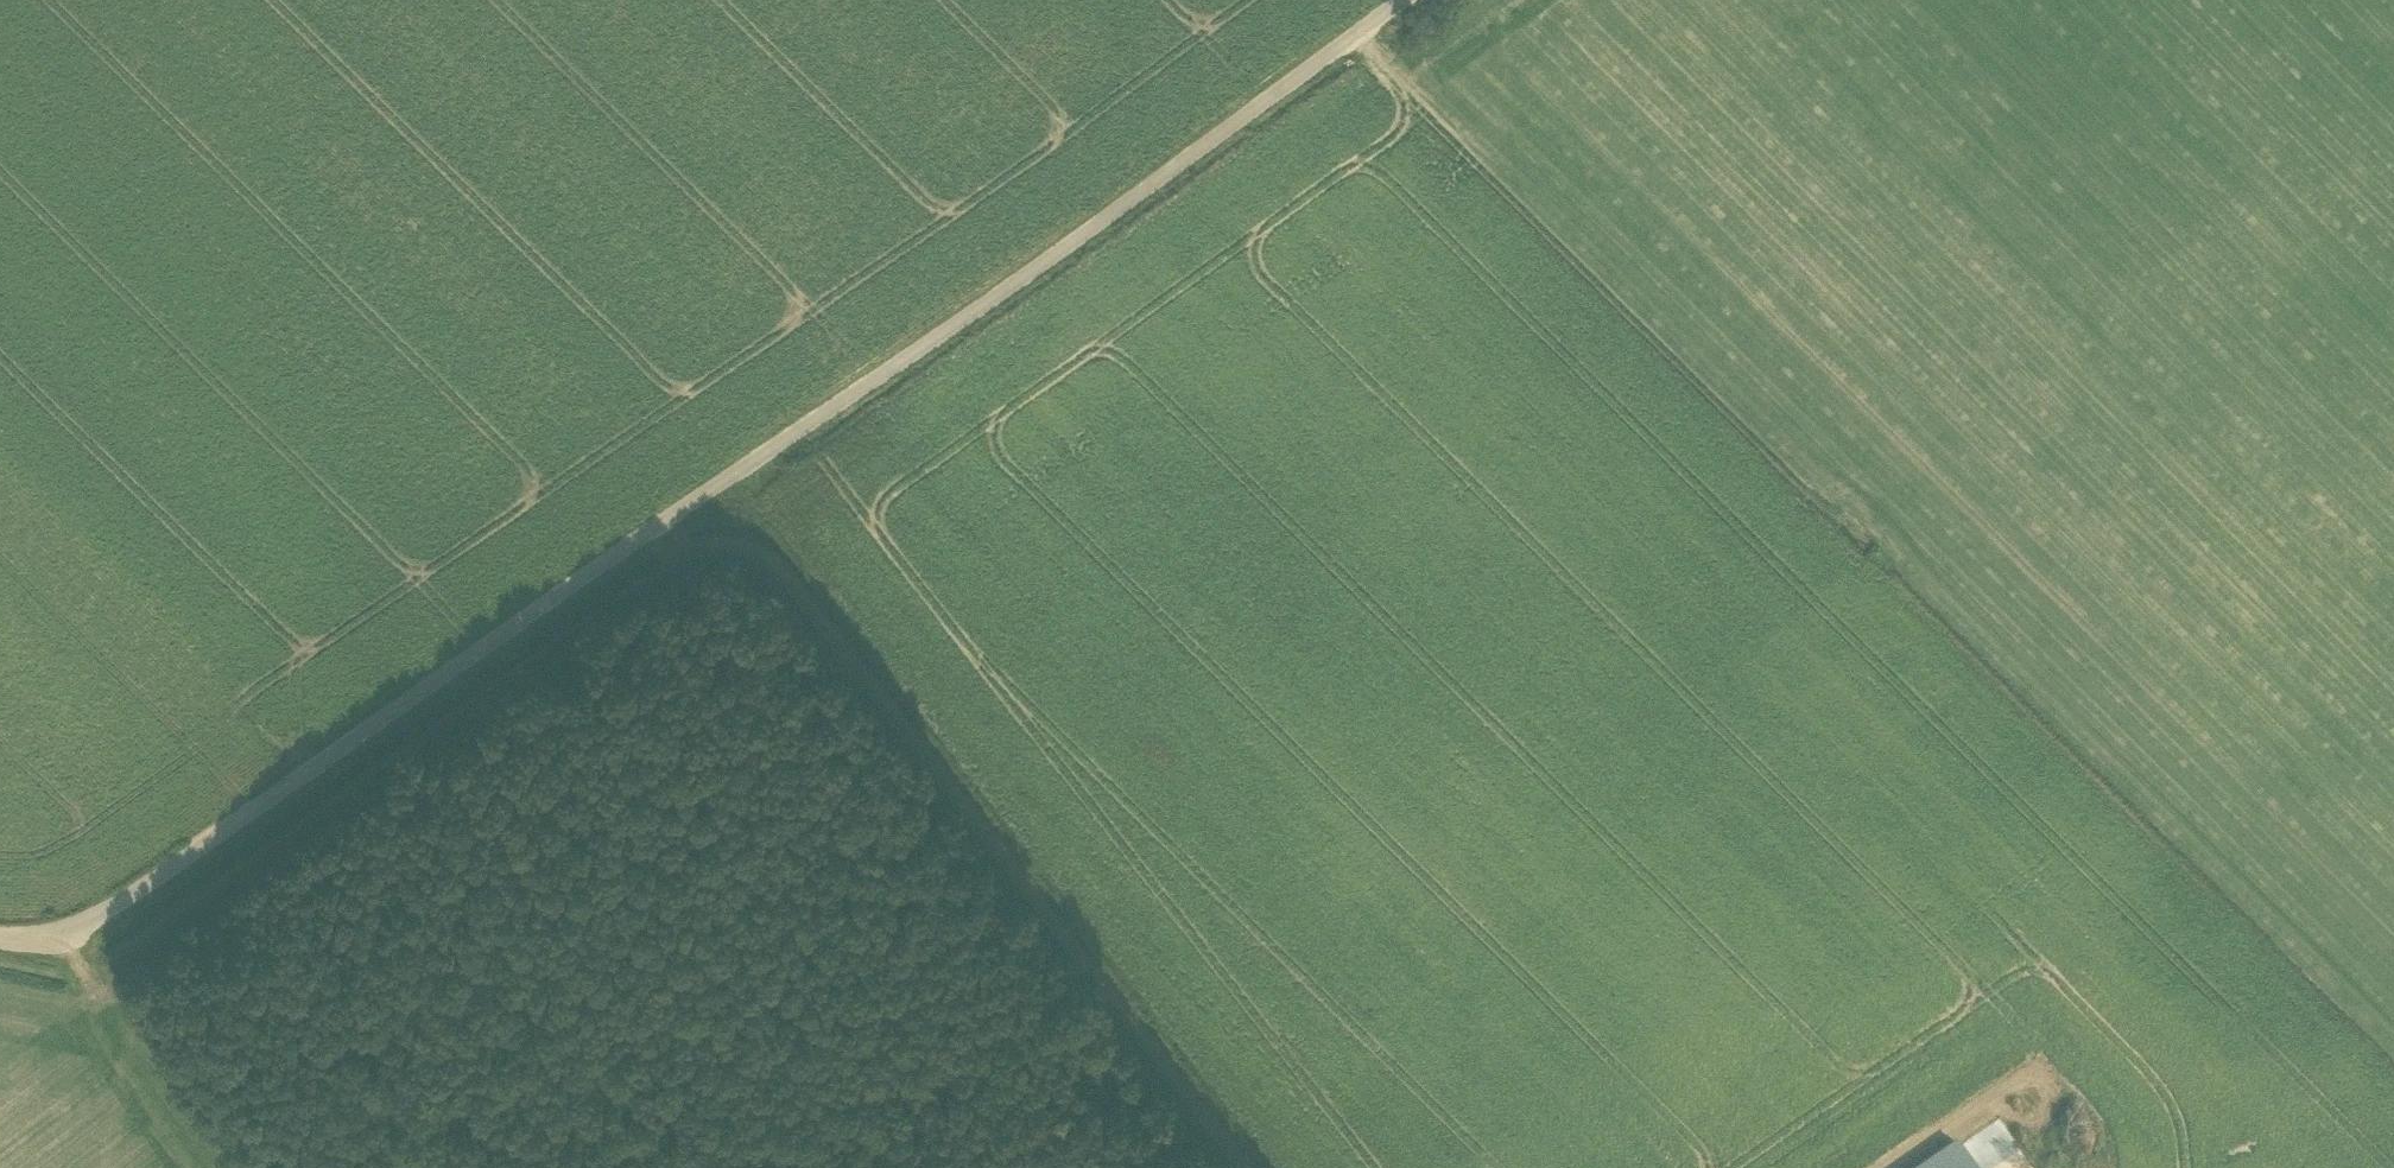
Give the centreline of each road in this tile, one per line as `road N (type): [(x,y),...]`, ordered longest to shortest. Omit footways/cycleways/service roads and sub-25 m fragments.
road 1 (track): [(1405,0),(91,921),(62,938),(0,940)]
road 2 (track): [(1226,1167),(768,571),(711,553)]

